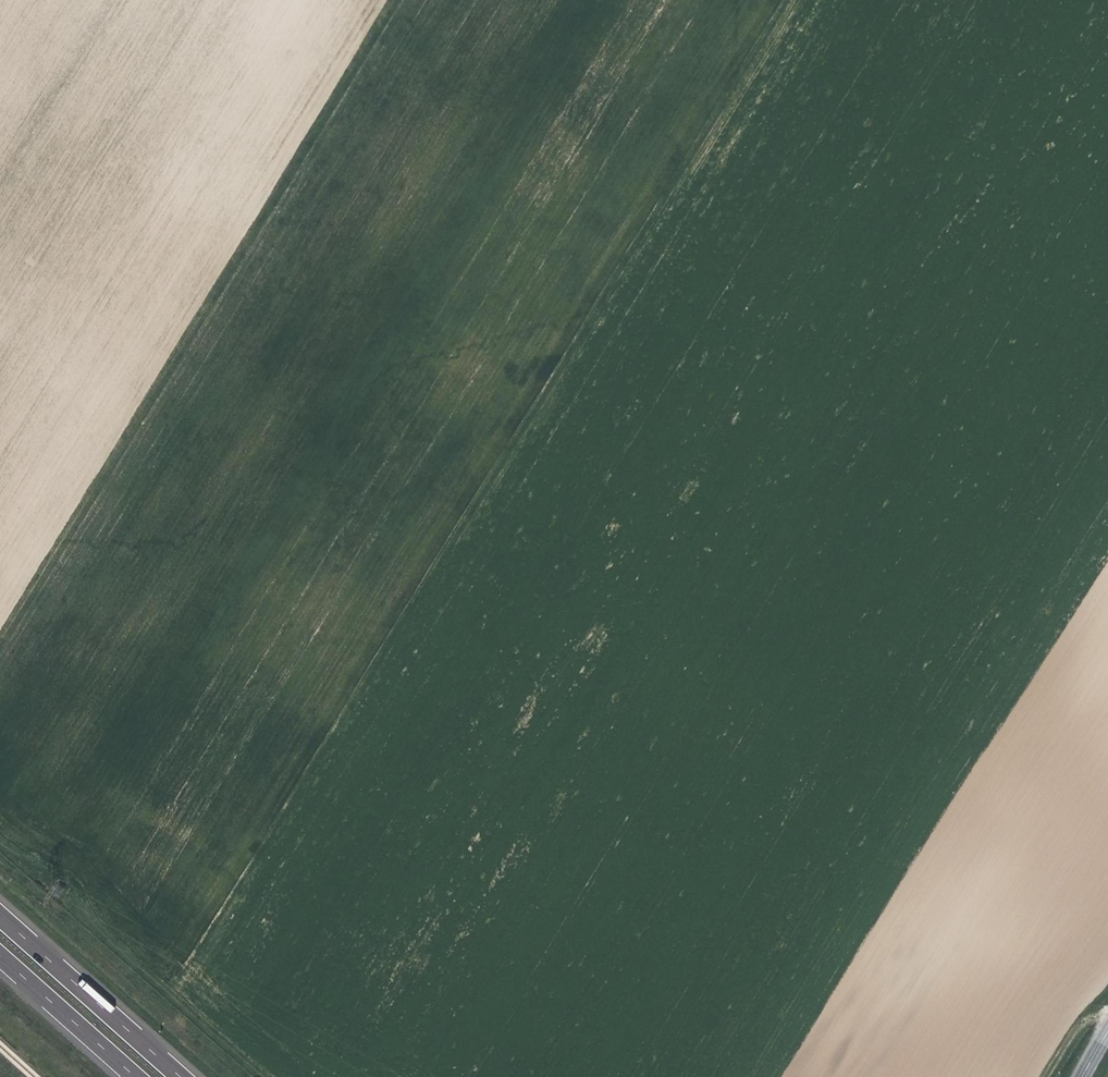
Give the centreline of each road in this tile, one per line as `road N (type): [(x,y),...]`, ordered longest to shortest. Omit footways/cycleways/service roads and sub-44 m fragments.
road 1 (motorway): [(181,1076),(0,916)]
road 2 (motorway): [(0,954),(138,1076)]

